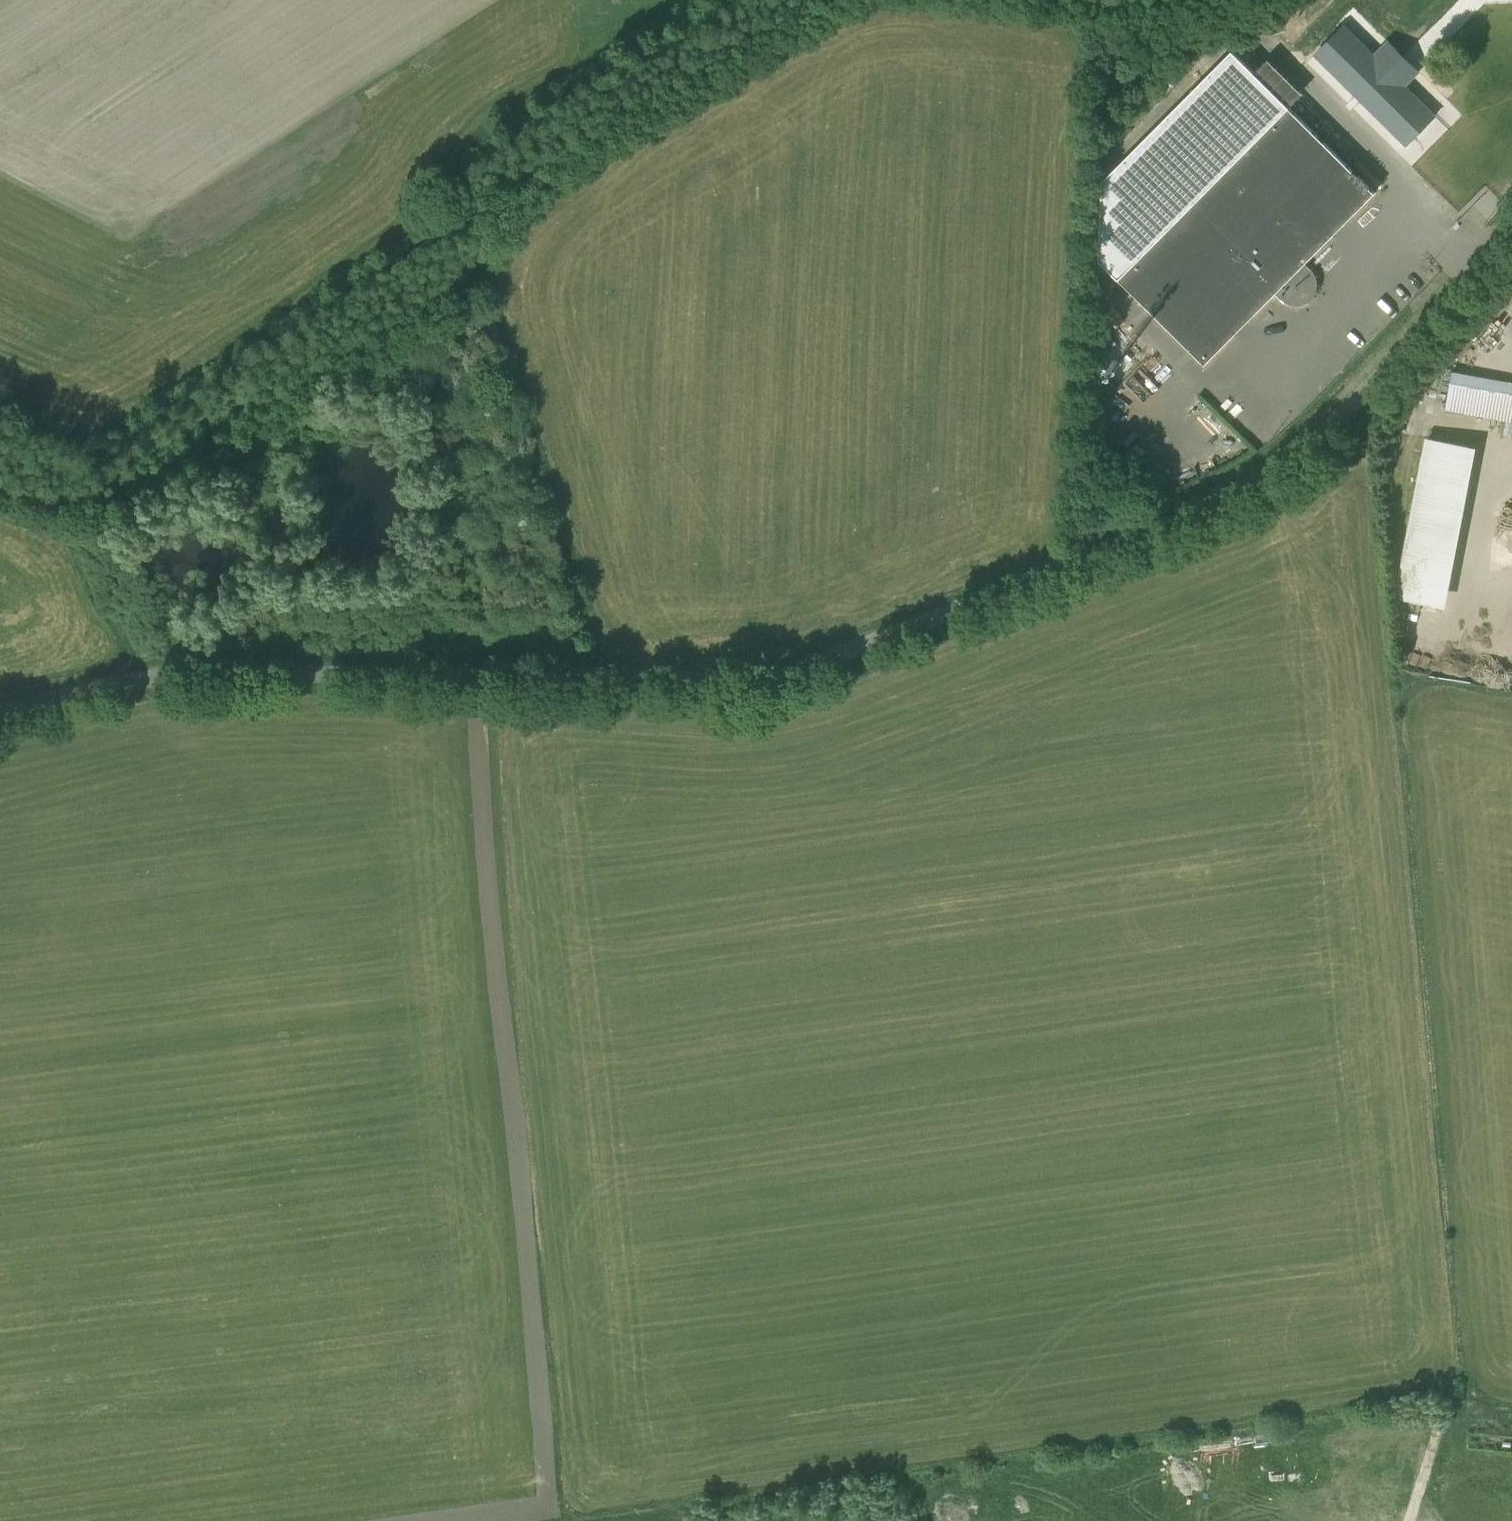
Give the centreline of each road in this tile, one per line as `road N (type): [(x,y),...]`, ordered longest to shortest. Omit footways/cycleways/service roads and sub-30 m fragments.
road 1 (unclassified): [(0,707),(174,671),(747,676),(822,660),(1282,466),(1511,236)]

